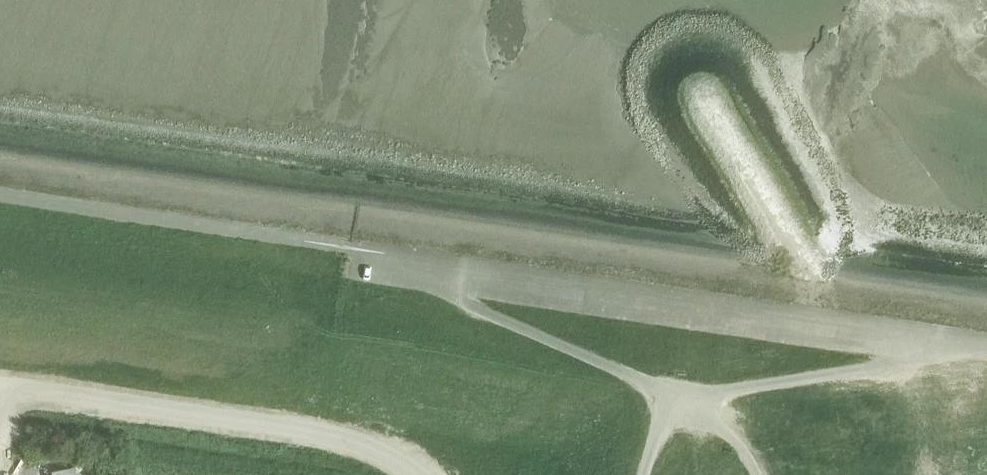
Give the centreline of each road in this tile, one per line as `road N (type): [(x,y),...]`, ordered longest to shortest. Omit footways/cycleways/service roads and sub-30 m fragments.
road 1 (unclassified): [(379,262),(972,343)]
road 2 (unclassified): [(416,474),(372,447),(0,380)]
road 3 (unclassified): [(661,402),(972,343)]
road 4 (unclassified): [(379,262),(661,402)]

